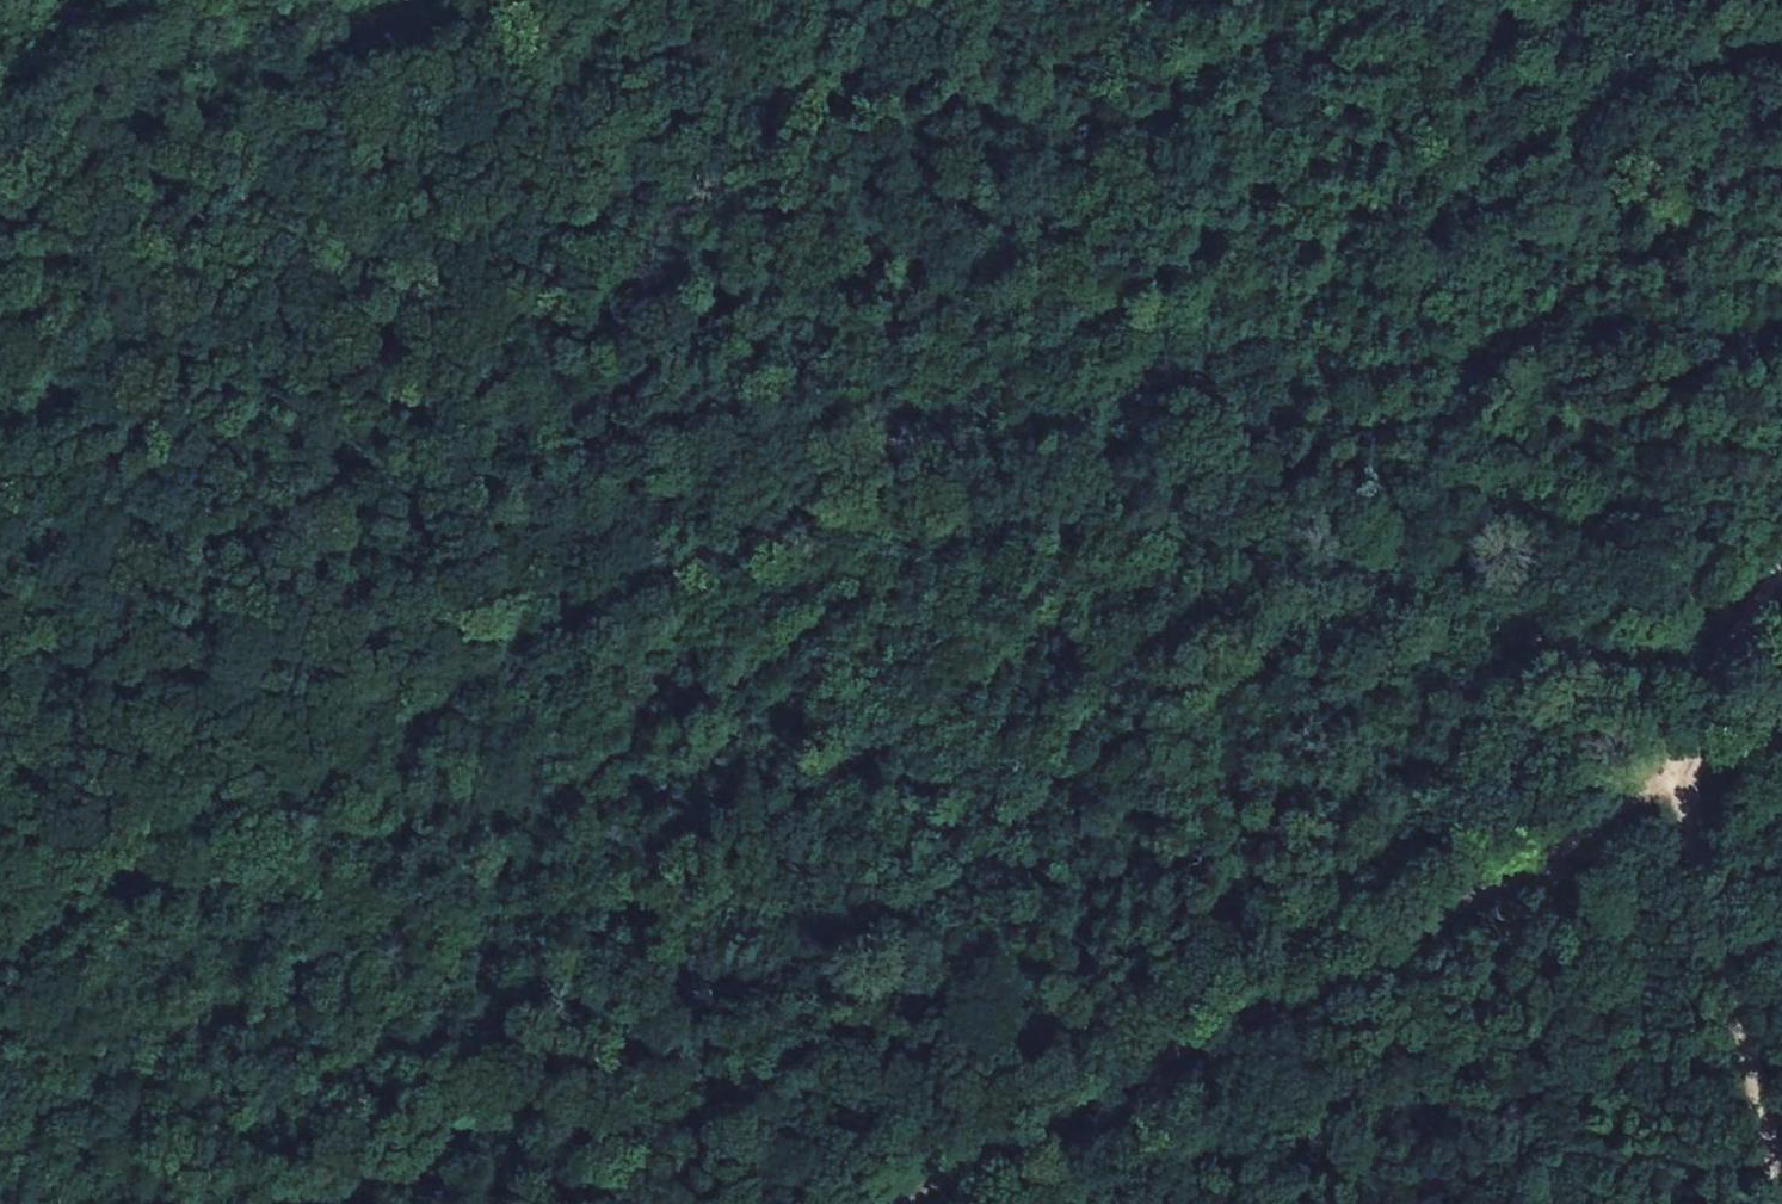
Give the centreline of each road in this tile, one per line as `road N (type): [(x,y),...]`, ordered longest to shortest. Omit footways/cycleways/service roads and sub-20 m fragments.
road 1 (track): [(1689,778),(1276,998)]
road 2 (track): [(1276,998),(887,1203)]
road 3 (track): [(1689,778),(1781,1171)]
road 4 (track): [(1781,574),(1718,677),(1697,729),(1689,778)]

